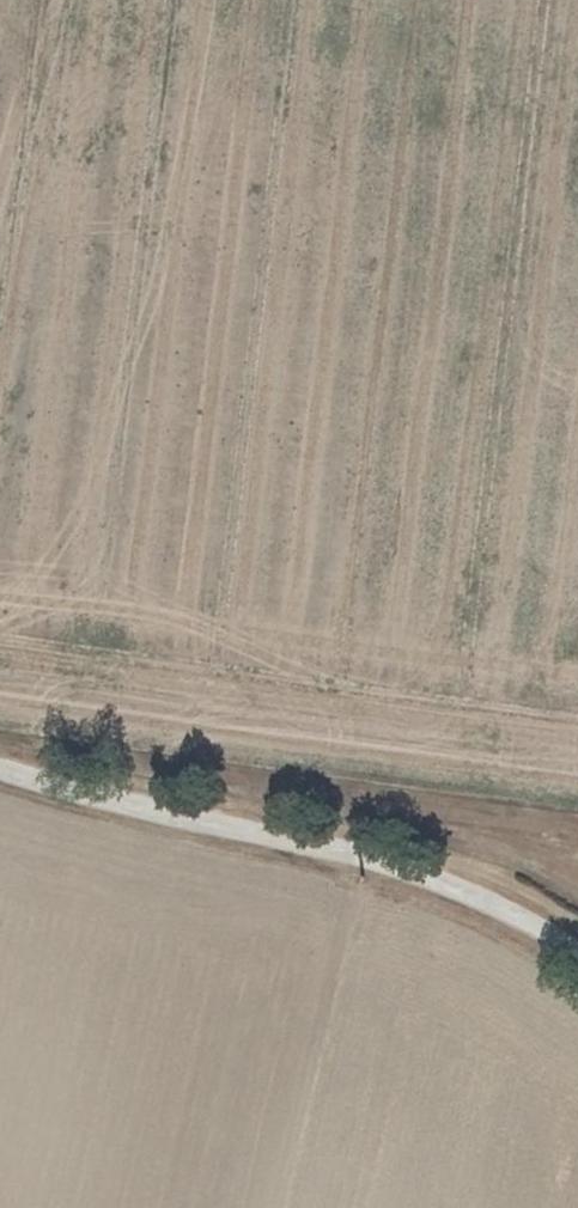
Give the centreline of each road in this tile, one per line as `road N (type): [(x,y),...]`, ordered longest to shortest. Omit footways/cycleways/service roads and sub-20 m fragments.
road 1 (unclassified): [(577,955),(446,886),(0,765)]

